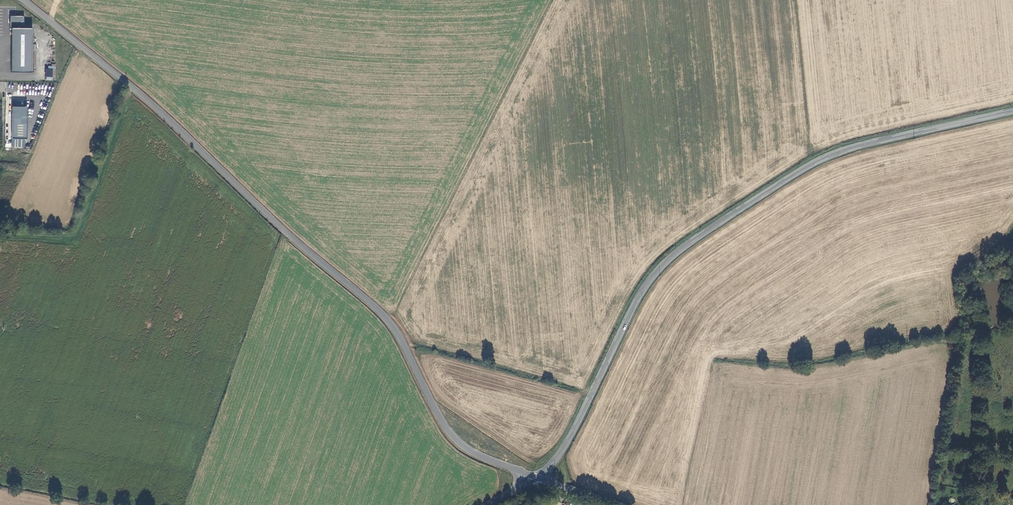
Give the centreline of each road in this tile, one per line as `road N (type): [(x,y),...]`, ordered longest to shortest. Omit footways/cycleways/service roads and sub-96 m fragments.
road 1 (tertiary): [(535,478),(460,443),(372,304),(154,105),(23,0)]
road 2 (tertiary): [(535,478),(566,444),(639,295),(670,257),(839,151),(1012,110)]

